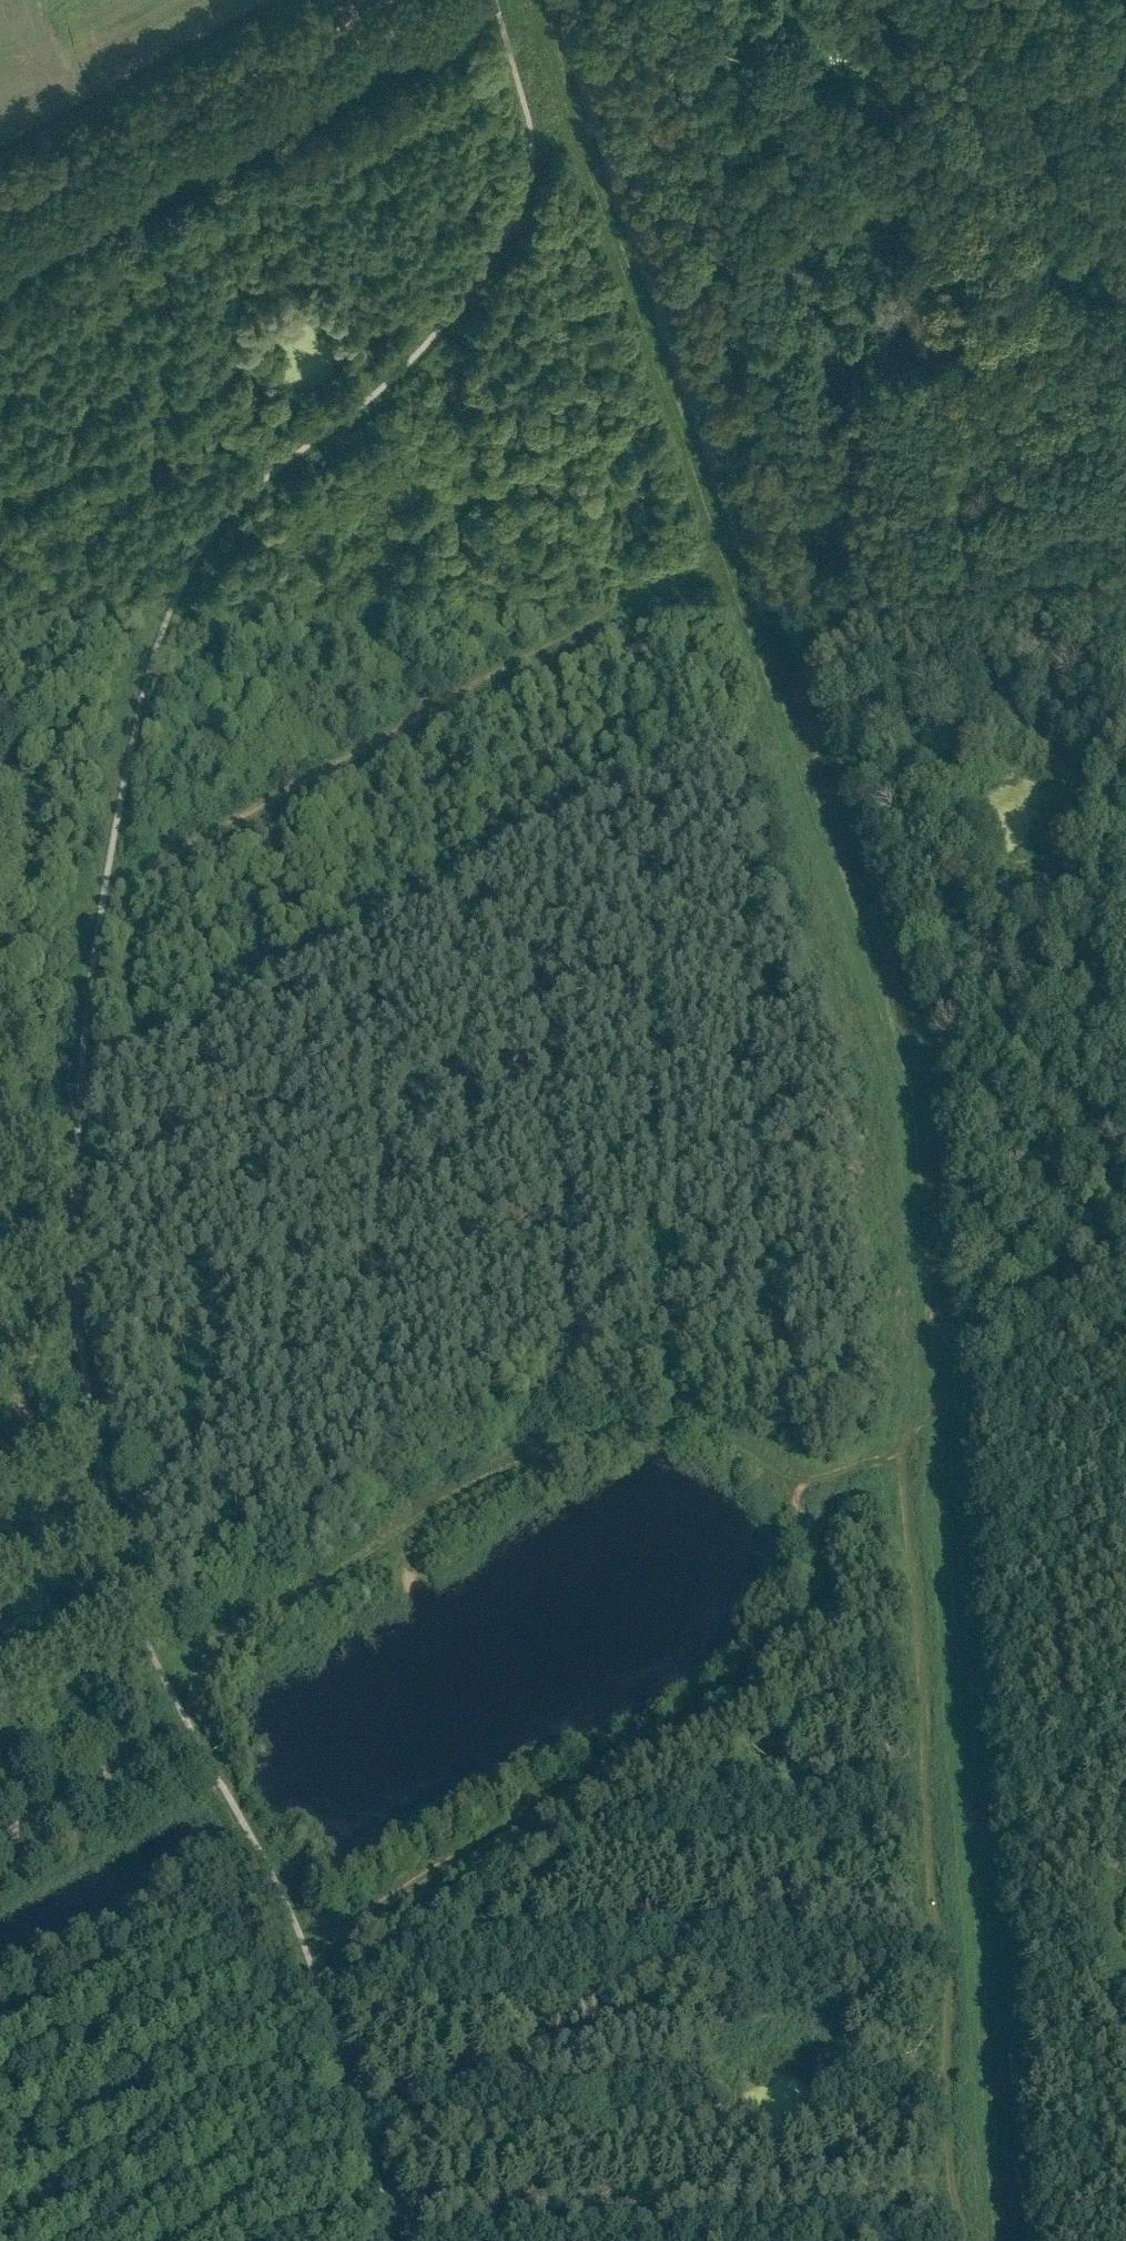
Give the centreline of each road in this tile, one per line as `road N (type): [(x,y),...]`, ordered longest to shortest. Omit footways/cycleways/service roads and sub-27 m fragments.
road 1 (unclassified): [(0,210),(386,0)]
road 2 (track): [(1125,289),(999,0)]

